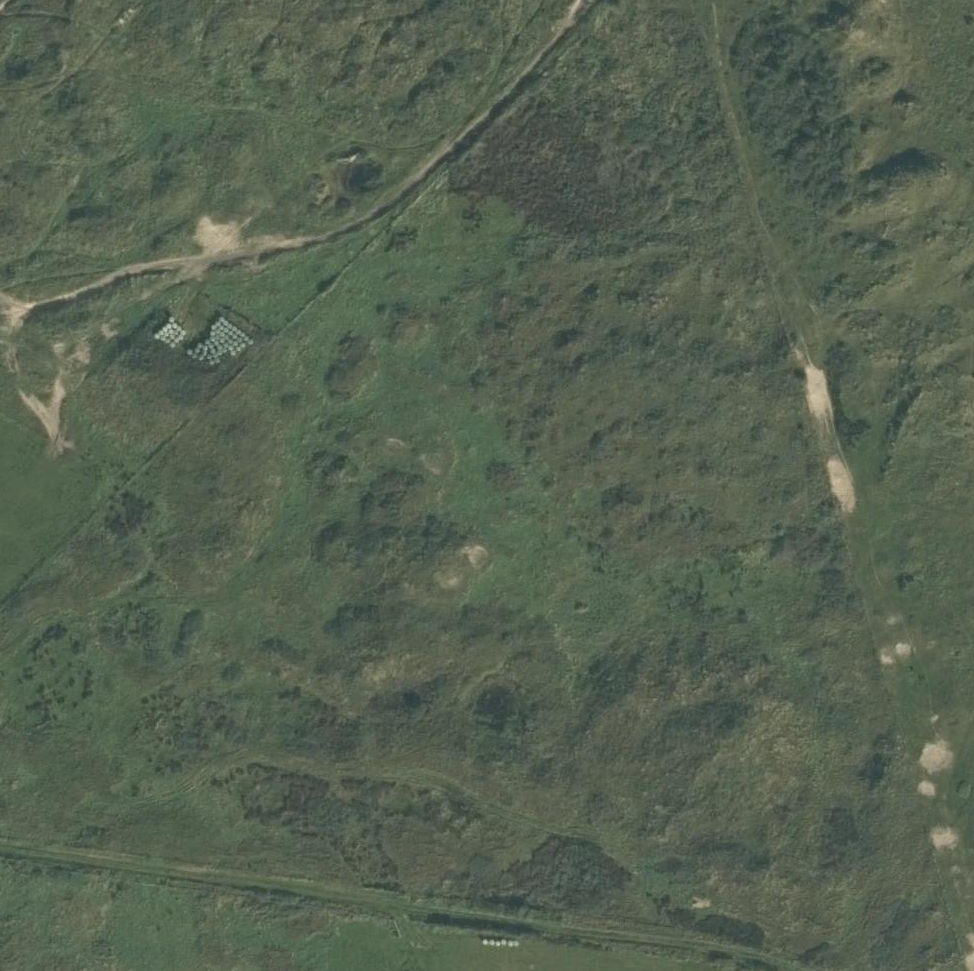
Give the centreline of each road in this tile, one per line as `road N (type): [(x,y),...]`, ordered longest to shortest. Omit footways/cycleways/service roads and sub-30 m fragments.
road 1 (track): [(766,970),(598,940),(0,858)]

